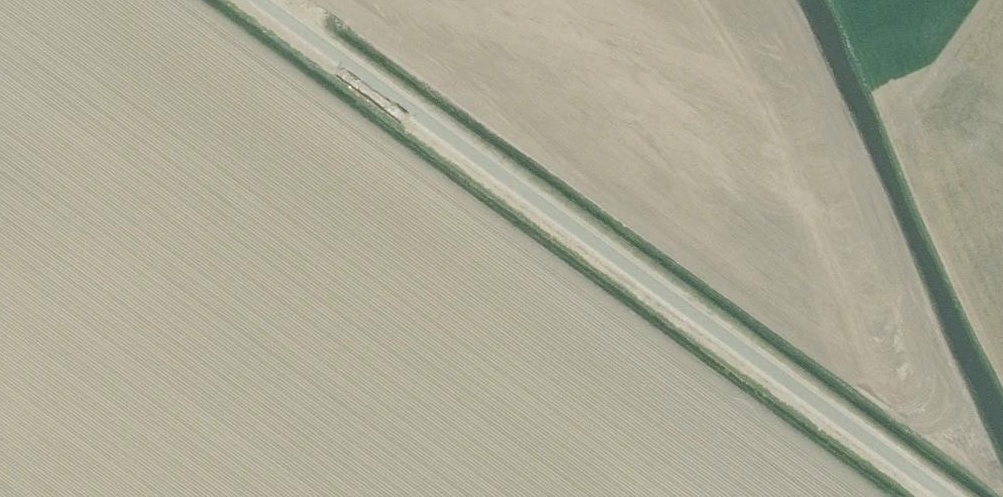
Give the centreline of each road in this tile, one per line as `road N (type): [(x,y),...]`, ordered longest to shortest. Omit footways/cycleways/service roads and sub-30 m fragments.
road 1 (tertiary): [(949,496),(260,0)]

